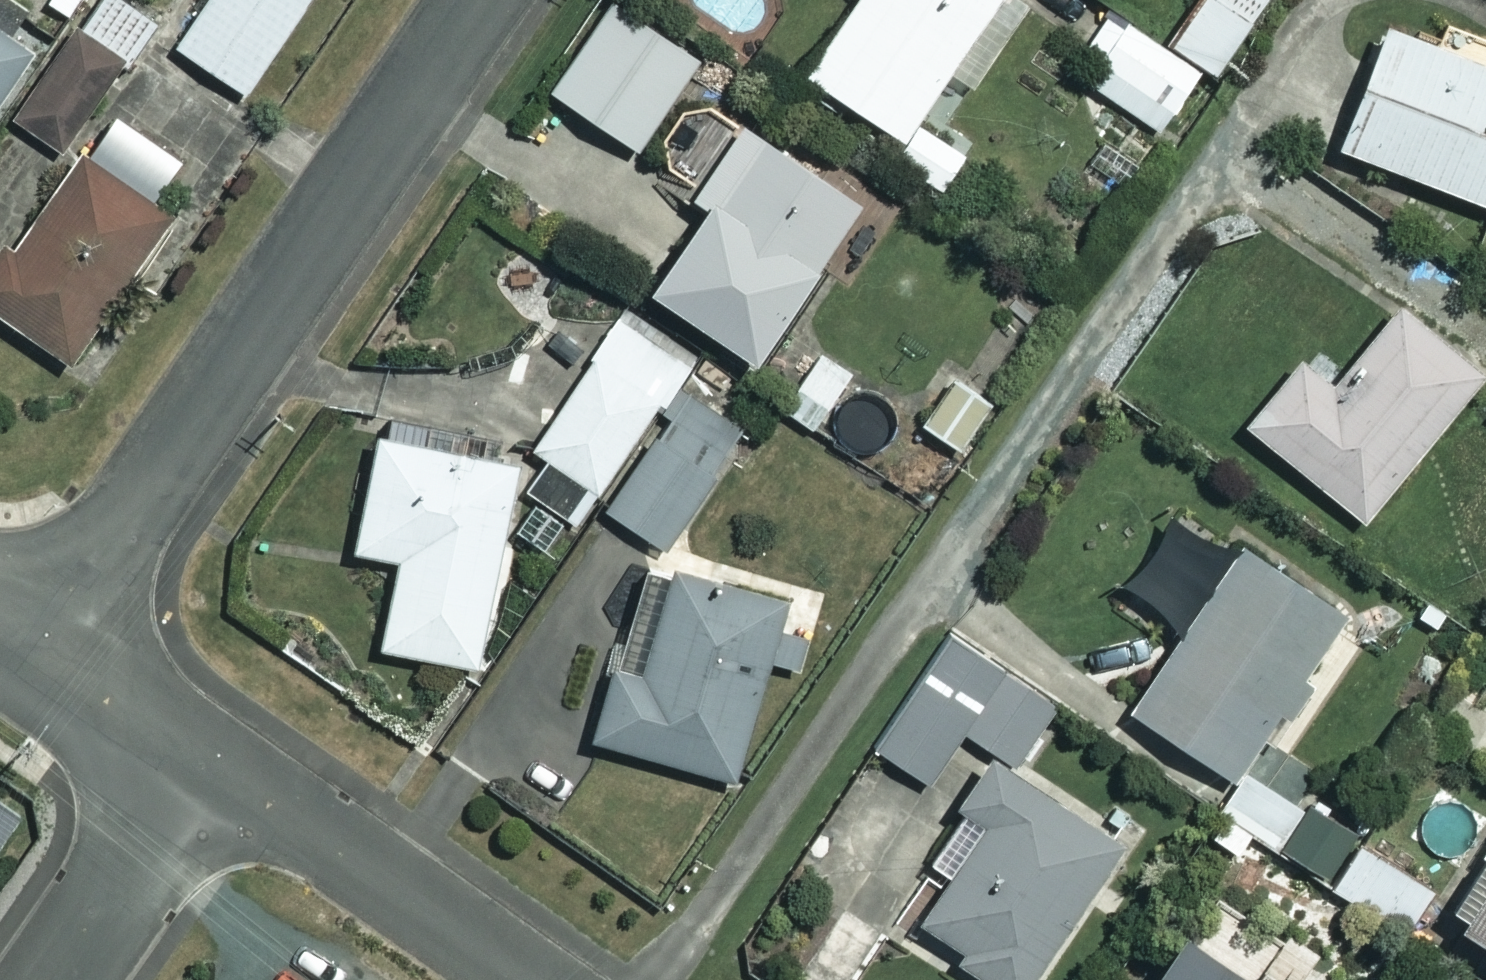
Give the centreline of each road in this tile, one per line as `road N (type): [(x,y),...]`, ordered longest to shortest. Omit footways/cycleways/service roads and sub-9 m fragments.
road 1 (residential): [(481,0),(37,651)]
road 2 (residential): [(515,979),(207,766)]
road 3 (residential): [(207,766),(57,979)]
road 4 (residential): [(207,766),(37,651)]

